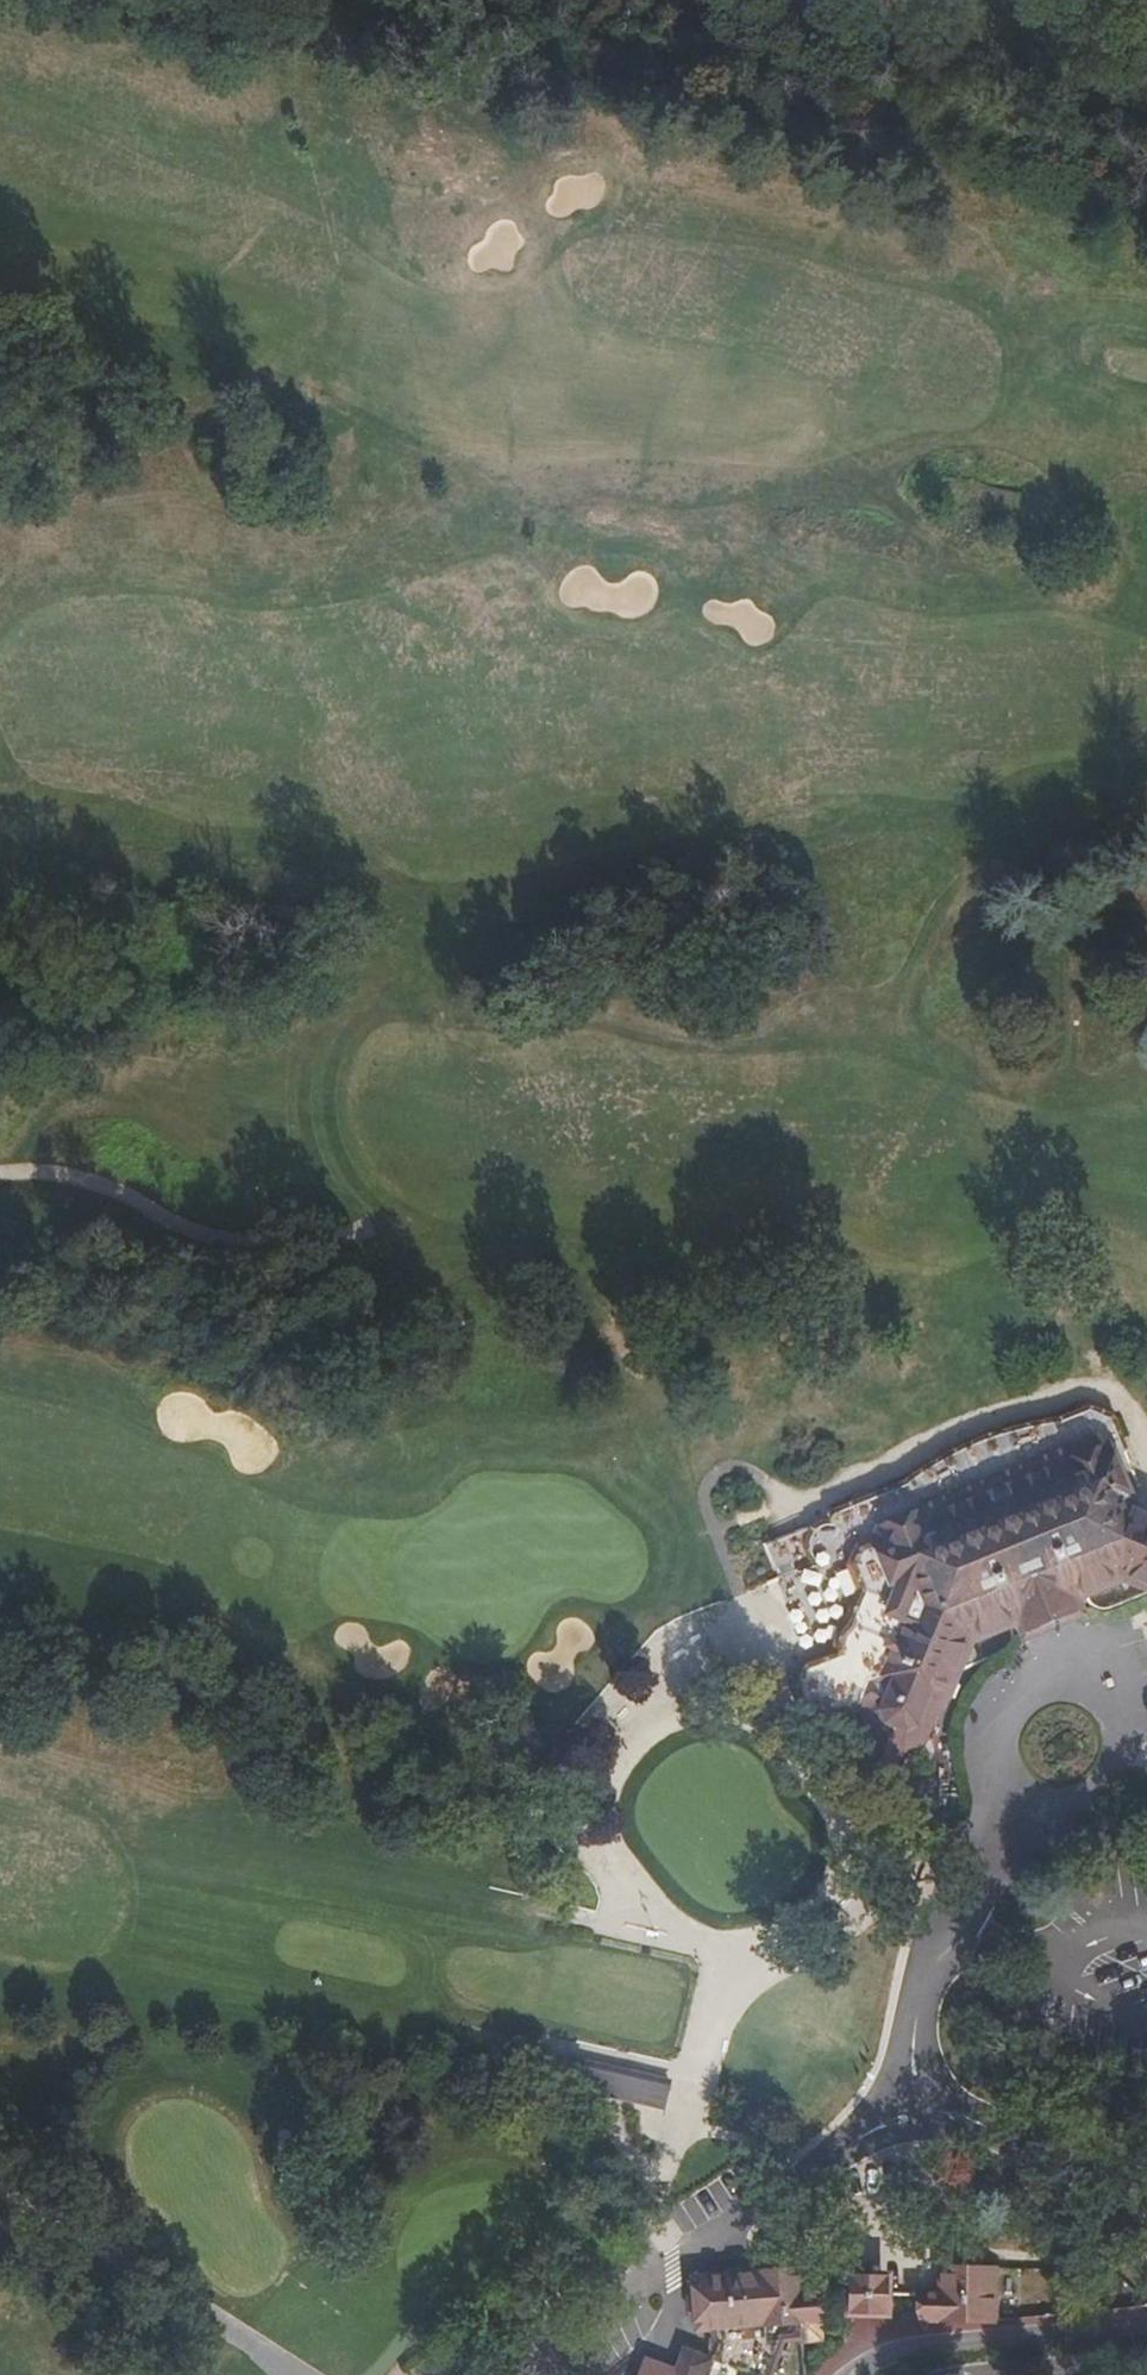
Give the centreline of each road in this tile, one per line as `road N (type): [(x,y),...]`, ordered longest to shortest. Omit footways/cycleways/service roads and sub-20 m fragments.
road 1 (residential): [(894,2374),(990,2357),(1146,2343)]

